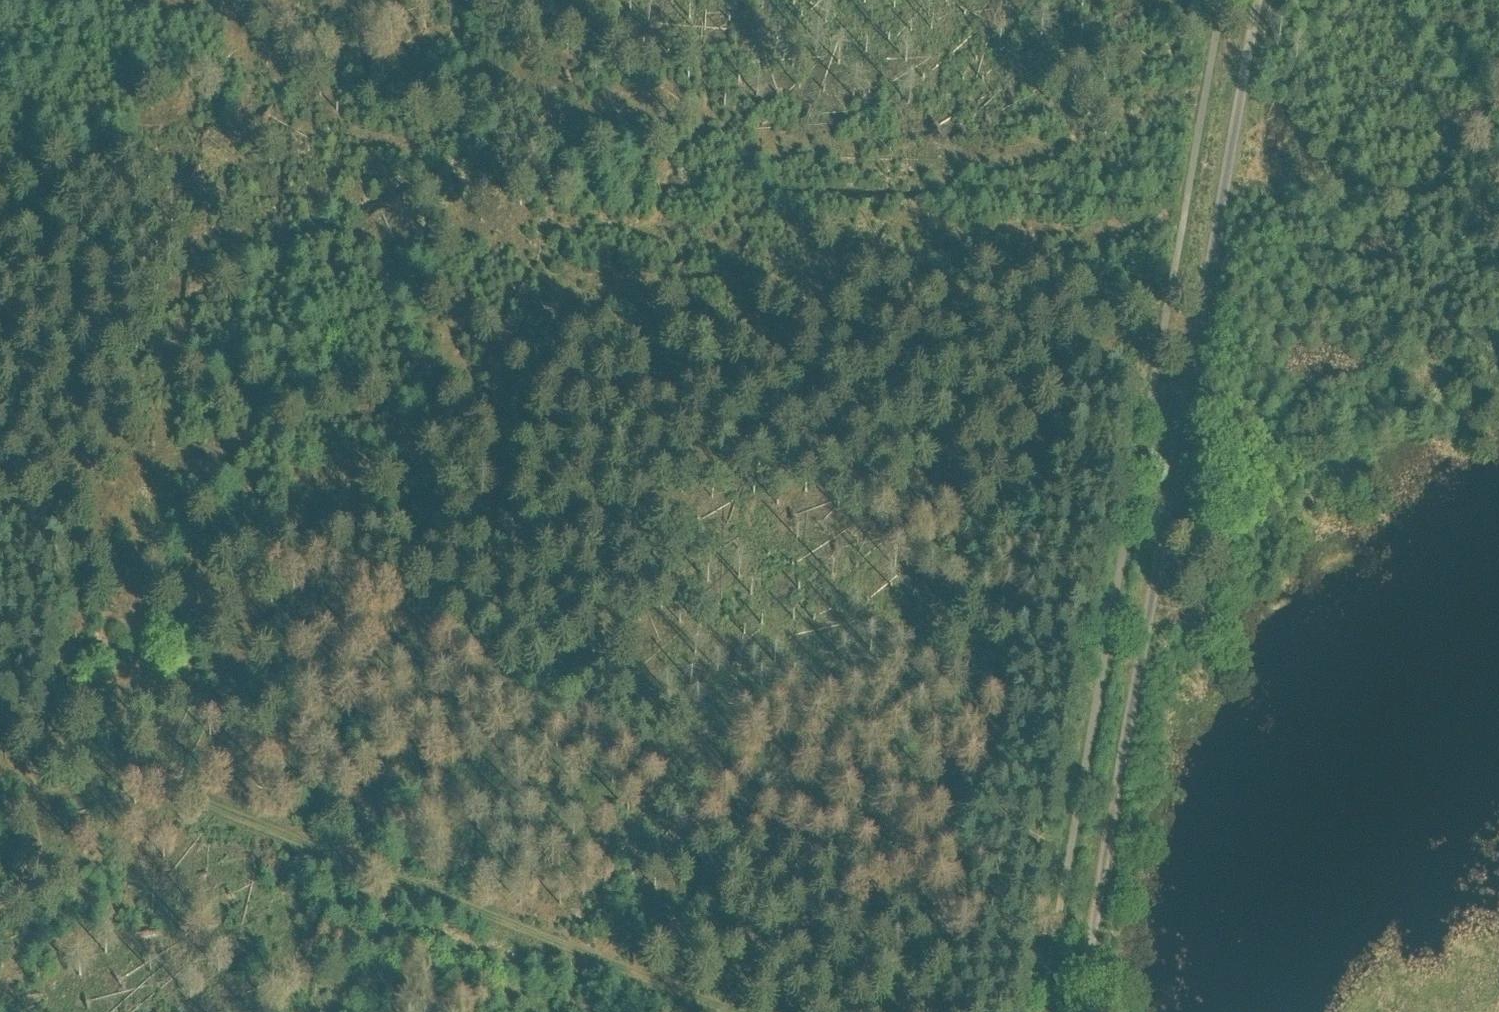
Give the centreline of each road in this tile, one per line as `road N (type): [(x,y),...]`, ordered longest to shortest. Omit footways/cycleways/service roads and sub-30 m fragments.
road 1 (track): [(1077,1011),(1259,0)]
road 2 (track): [(791,1011),(0,719)]

